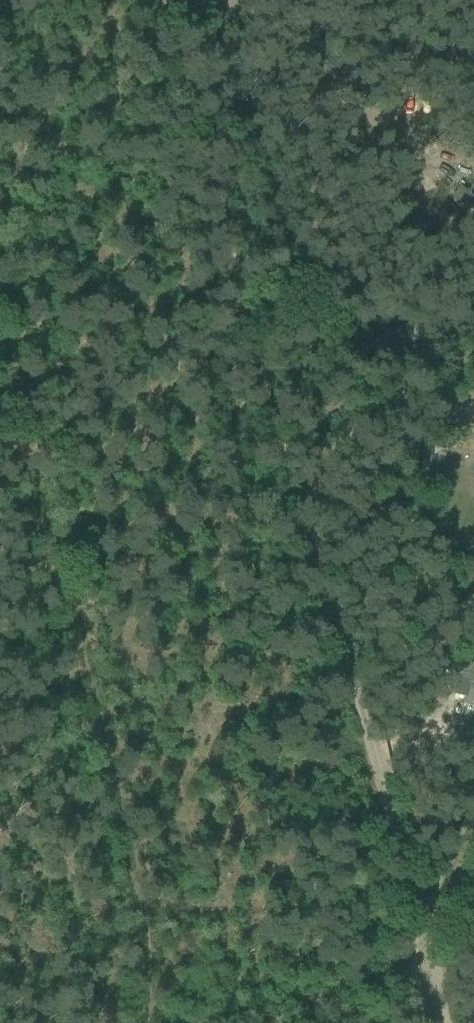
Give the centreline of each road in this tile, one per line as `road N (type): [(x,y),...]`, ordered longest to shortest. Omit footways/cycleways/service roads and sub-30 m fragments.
road 1 (track): [(165,0),(416,920),(431,953)]
road 2 (track): [(0,390),(140,958),(137,1022)]
road 3 (track): [(228,1022),(411,967),(431,953)]
road 4 (track): [(473,850),(431,953),(442,1022)]

